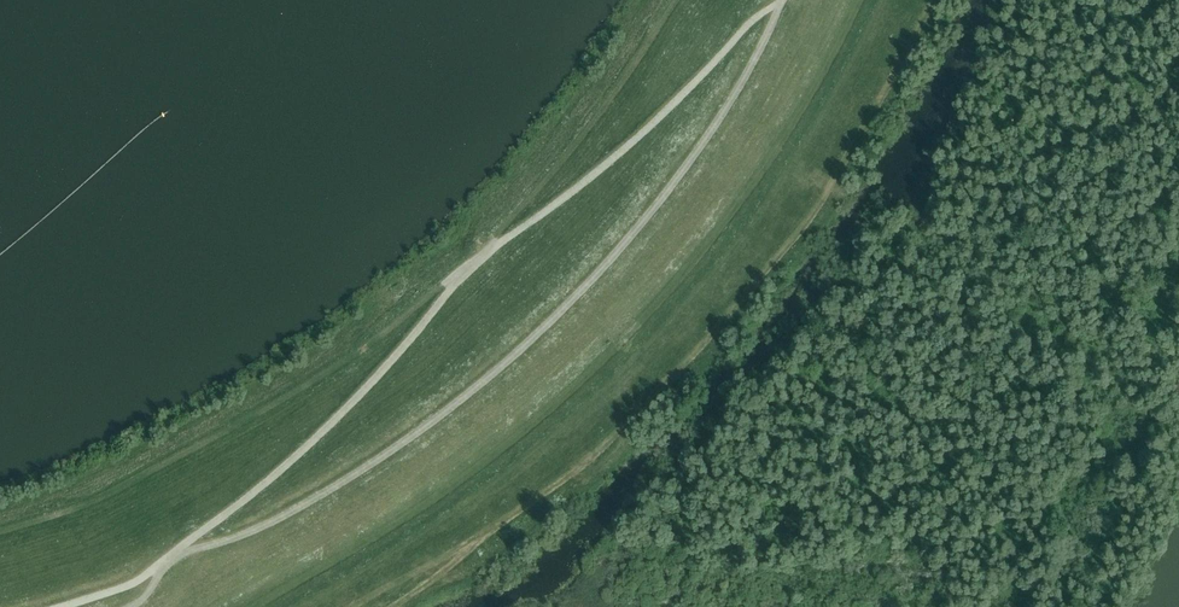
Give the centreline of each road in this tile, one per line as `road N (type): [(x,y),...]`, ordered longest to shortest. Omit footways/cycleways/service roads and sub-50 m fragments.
road 1 (track): [(75,606),(167,571),(325,431),(499,244),(620,154),(750,25),(790,2)]
road 2 (track): [(790,0),(711,139),(602,273),(531,344),(370,468),(305,508),(174,564)]

